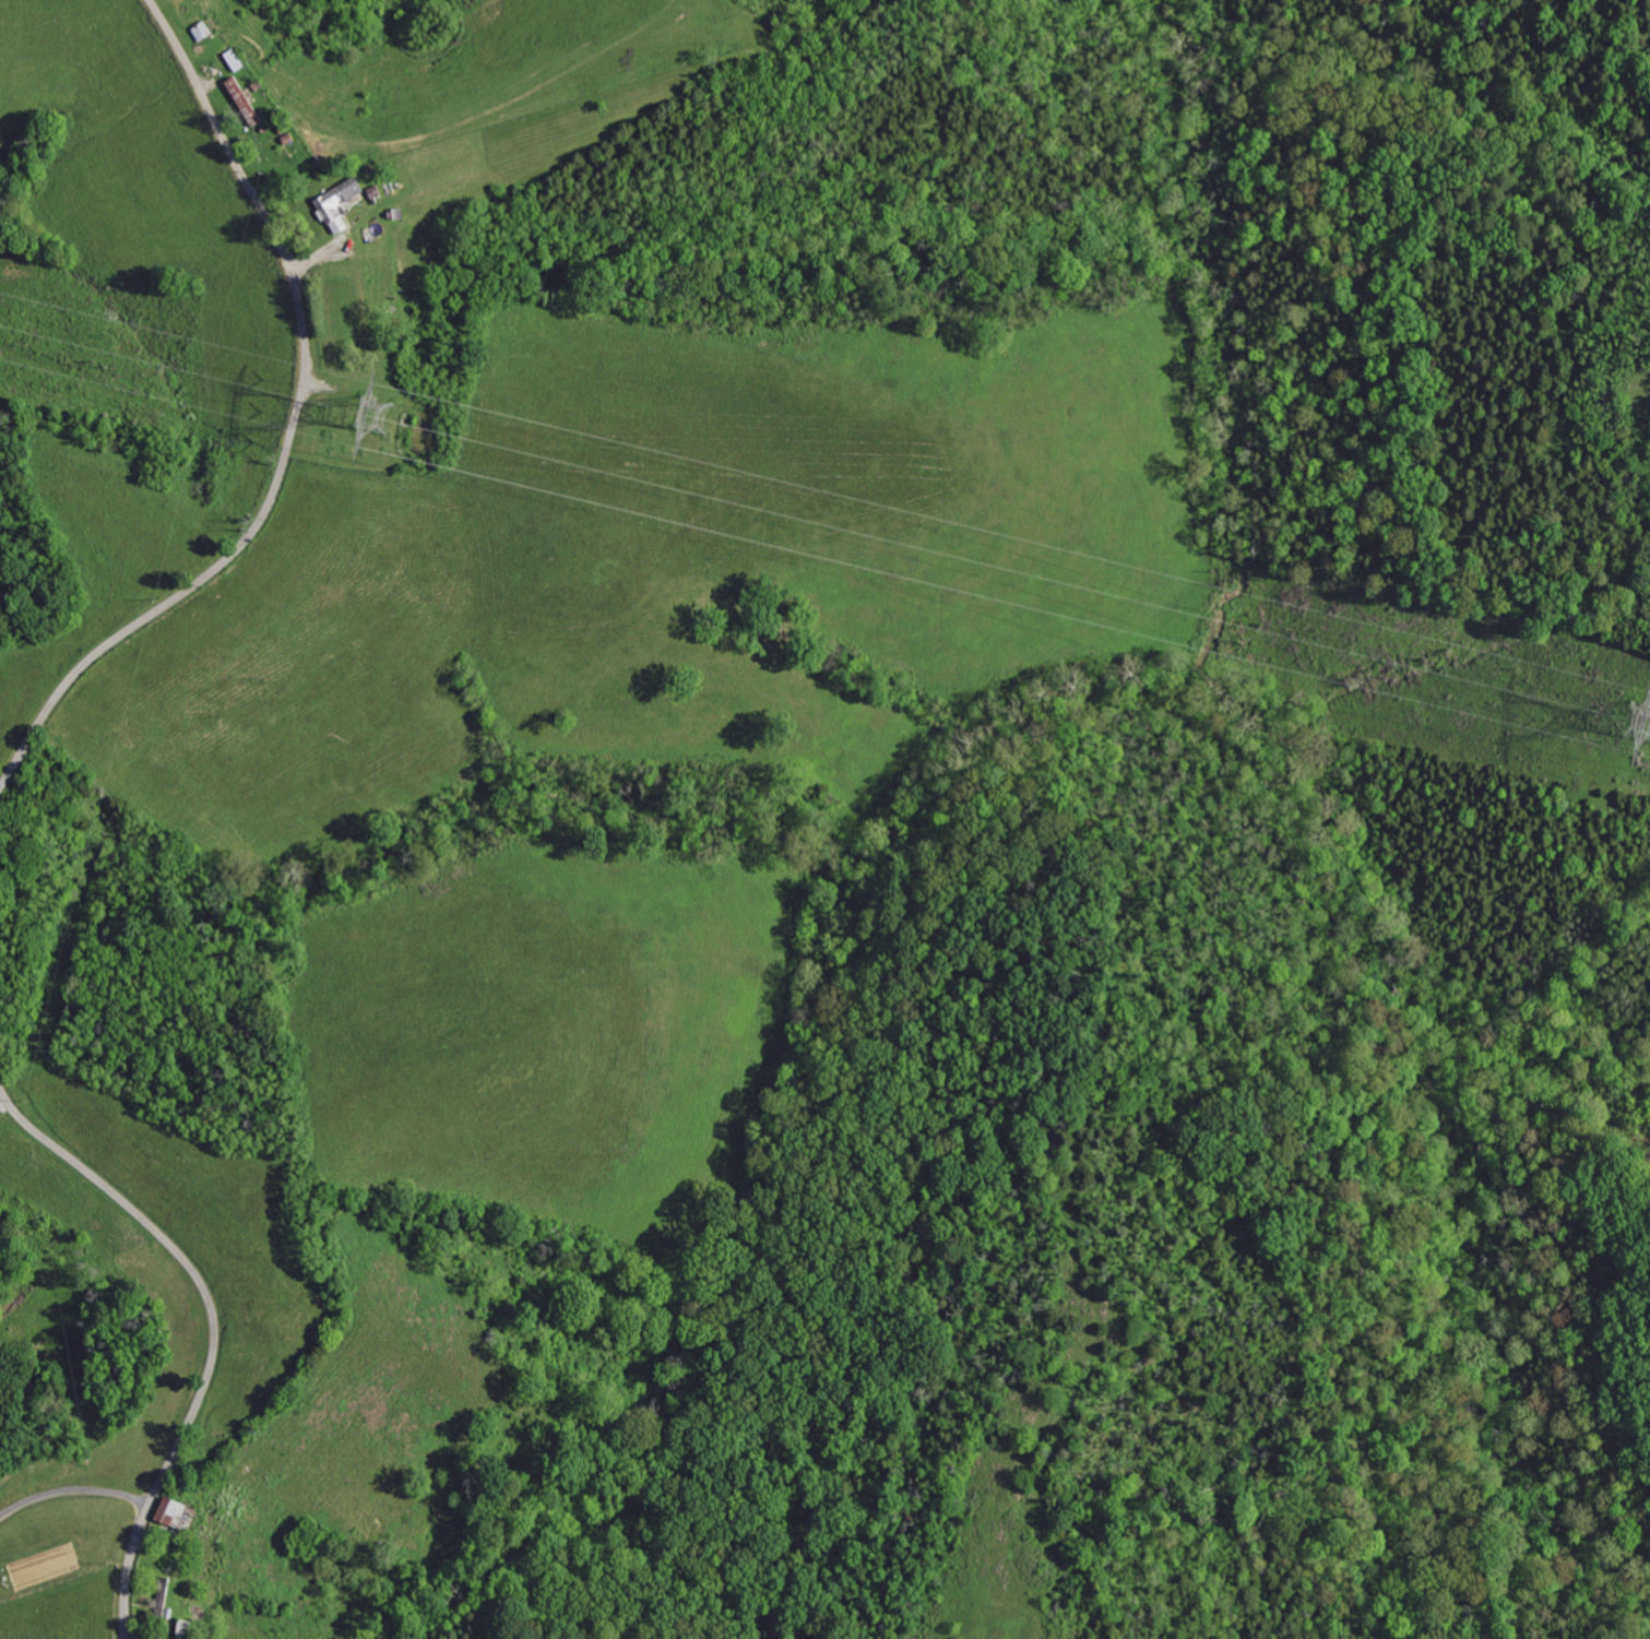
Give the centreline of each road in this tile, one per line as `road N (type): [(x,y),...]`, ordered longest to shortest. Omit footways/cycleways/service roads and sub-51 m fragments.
road 1 (residential): [(0,790),(75,677),(221,568),(256,532),(299,414),(307,340),(288,265),(151,0)]
road 2 (residential): [(126,1638),(132,1560),(204,1391),(214,1319),(183,1258),(31,1126),(0,1082)]

